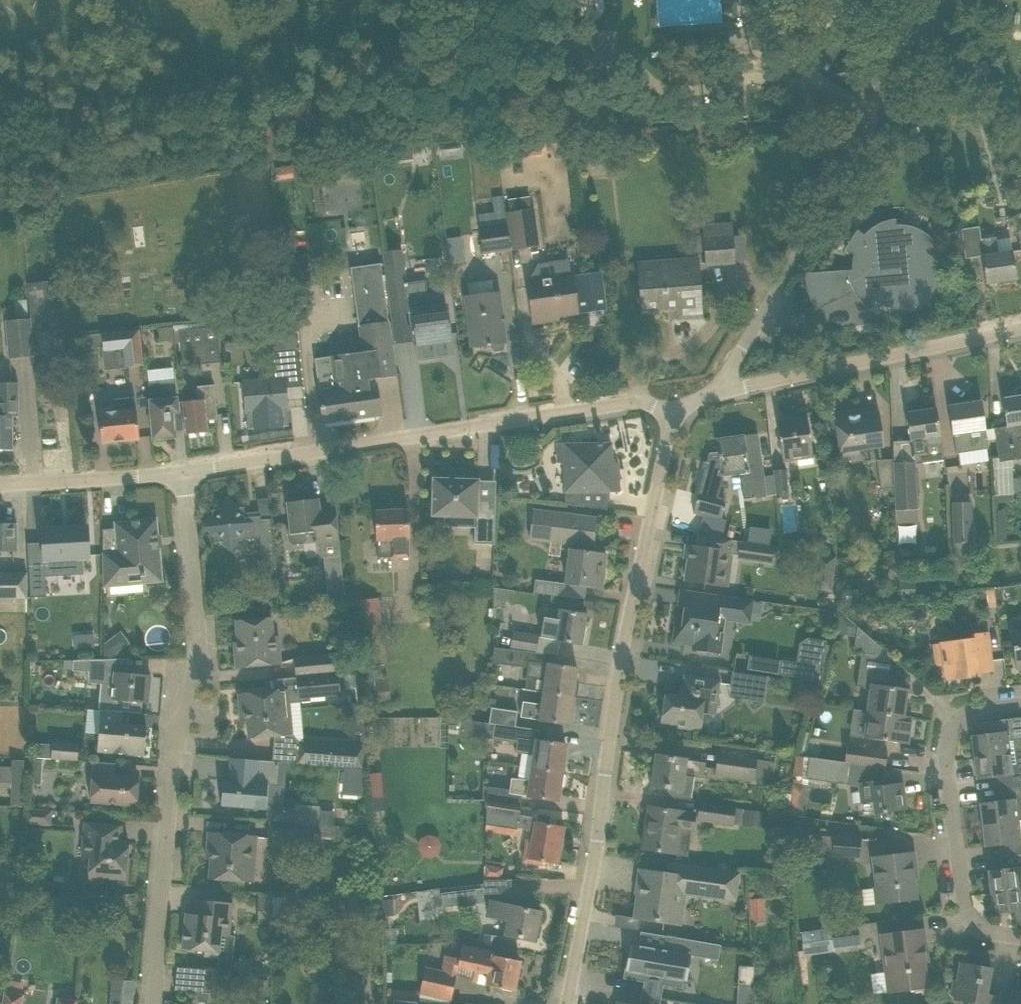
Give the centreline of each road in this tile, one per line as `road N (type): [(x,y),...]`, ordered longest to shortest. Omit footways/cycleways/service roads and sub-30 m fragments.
road 1 (residential): [(563,1003),(673,413)]
road 2 (residential): [(151,1003),(170,747),(195,671),(183,479)]
road 3 (residential): [(183,479),(626,405),(673,413)]
road 4 (residential): [(943,0),(853,173),(703,402)]
road 5 (residential): [(703,402),(1020,327)]
road 6 (residential): [(1020,935),(982,928),(965,907),(947,735),(968,710),(1020,703)]
road 7 (residential): [(0,488),(183,479)]

